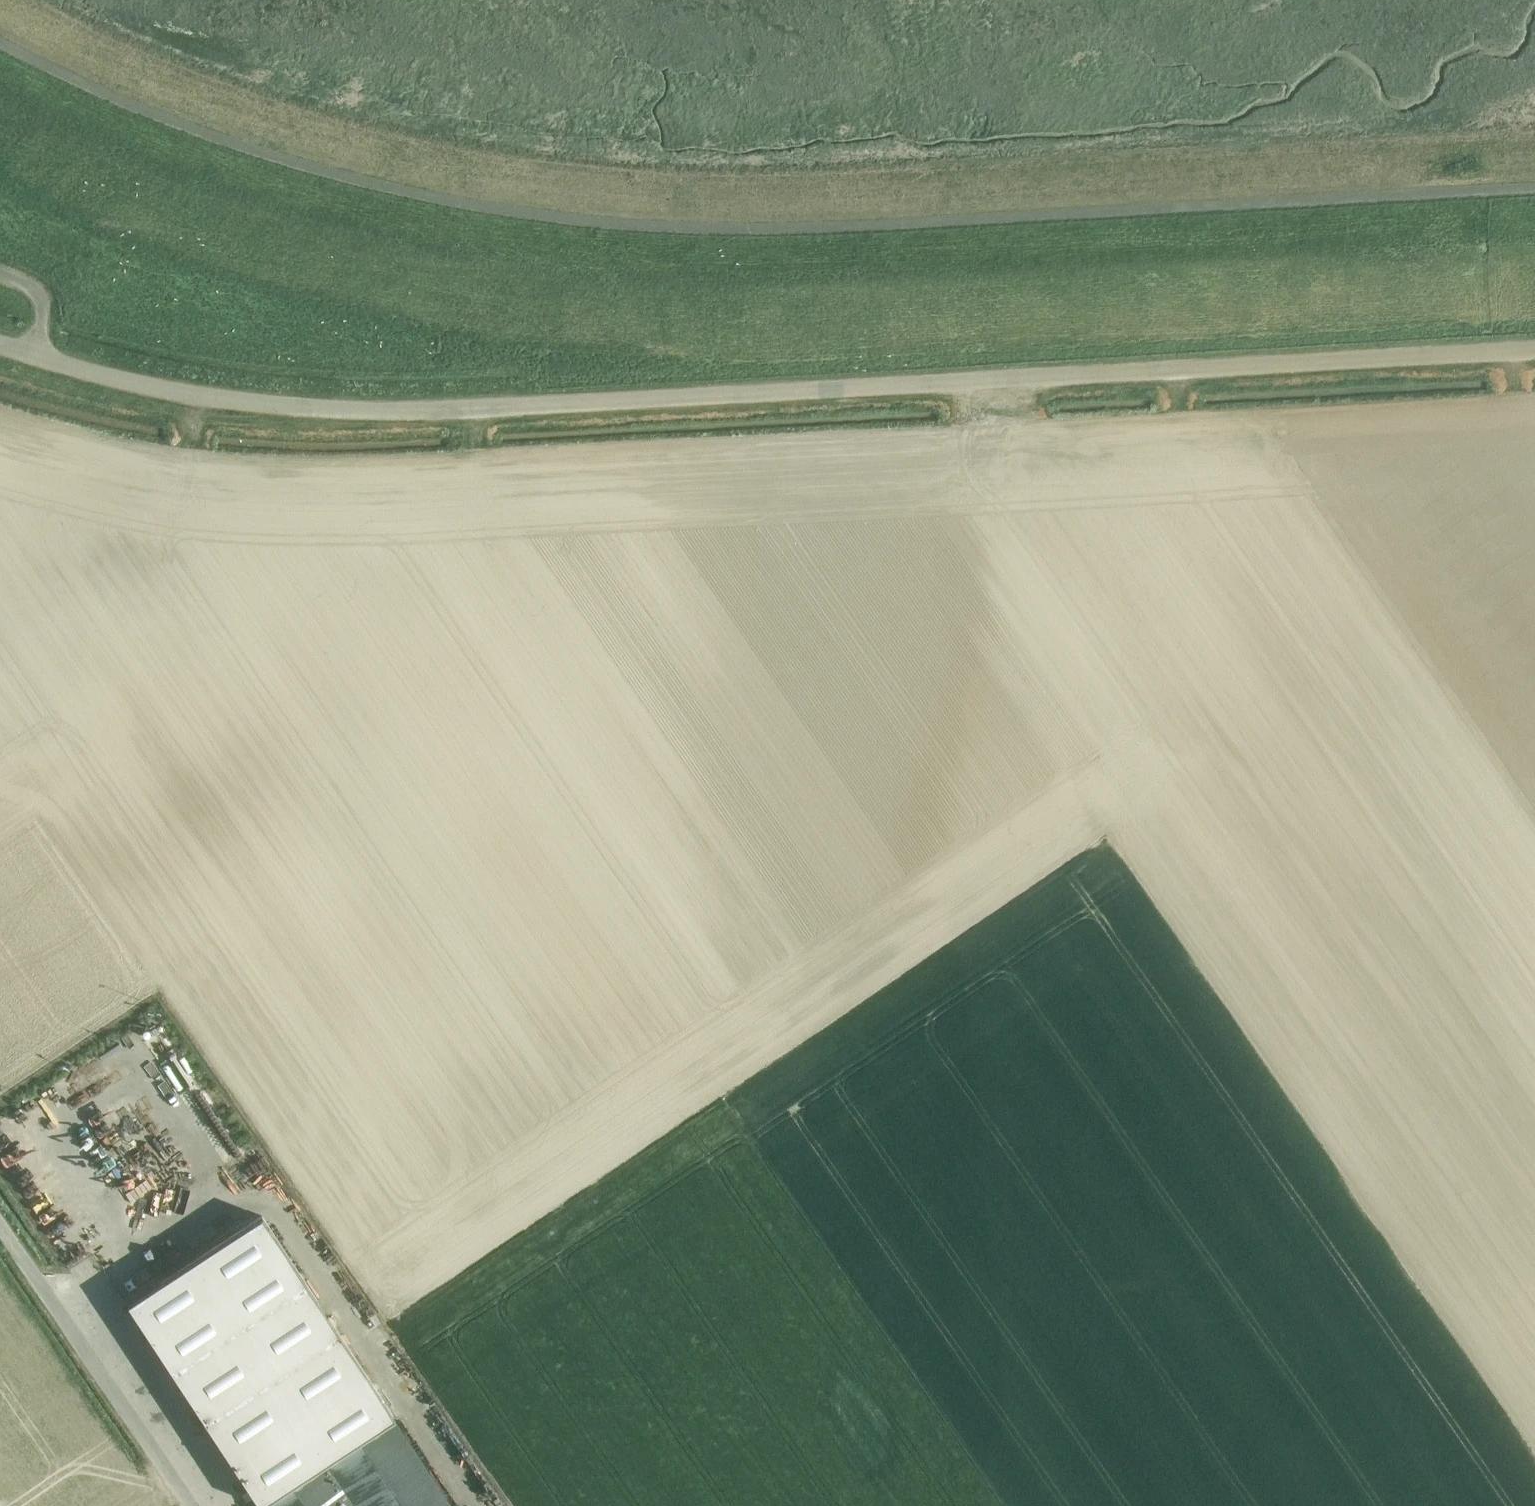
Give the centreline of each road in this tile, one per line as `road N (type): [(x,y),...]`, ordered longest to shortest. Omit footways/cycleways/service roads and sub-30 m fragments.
road 1 (unclassified): [(1534,351),(382,412),(128,382),(0,343)]
road 2 (unclassified): [(194,1505),(0,1223)]

